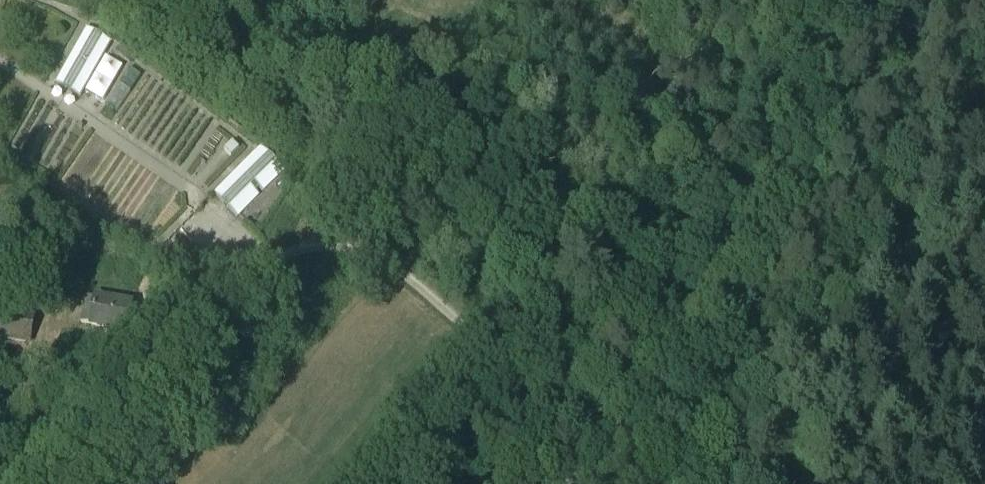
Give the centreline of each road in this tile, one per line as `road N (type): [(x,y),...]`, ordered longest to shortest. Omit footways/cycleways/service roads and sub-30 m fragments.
road 1 (track): [(71,483),(268,249),(358,240),(417,257),(474,304),(551,377),(595,445)]
road 2 (track): [(569,483),(934,0)]

